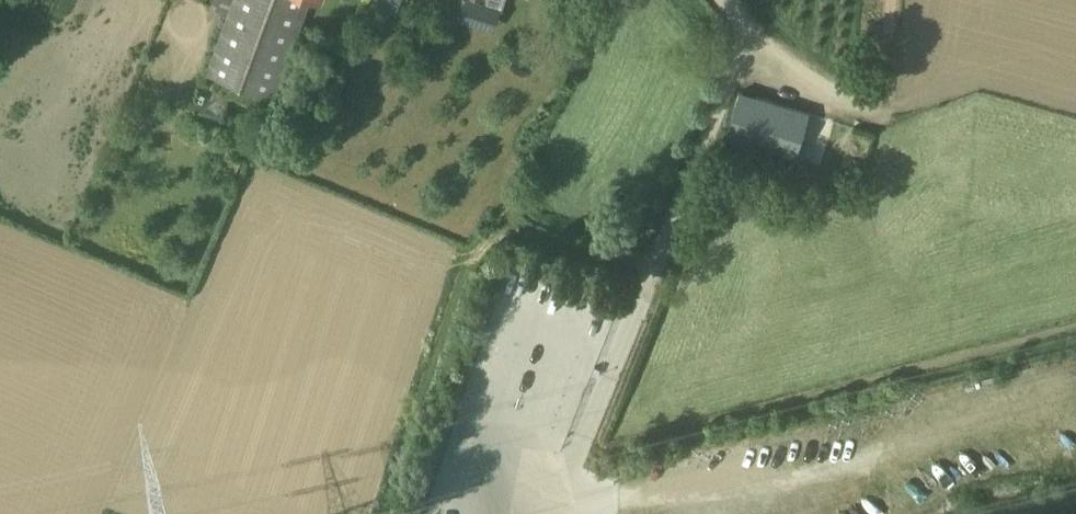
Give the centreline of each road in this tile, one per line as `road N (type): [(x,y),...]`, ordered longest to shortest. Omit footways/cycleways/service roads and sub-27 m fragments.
road 1 (track): [(1075,113),(975,83),(893,104),(866,102)]
road 2 (residential): [(866,102),(804,80),(724,0)]

